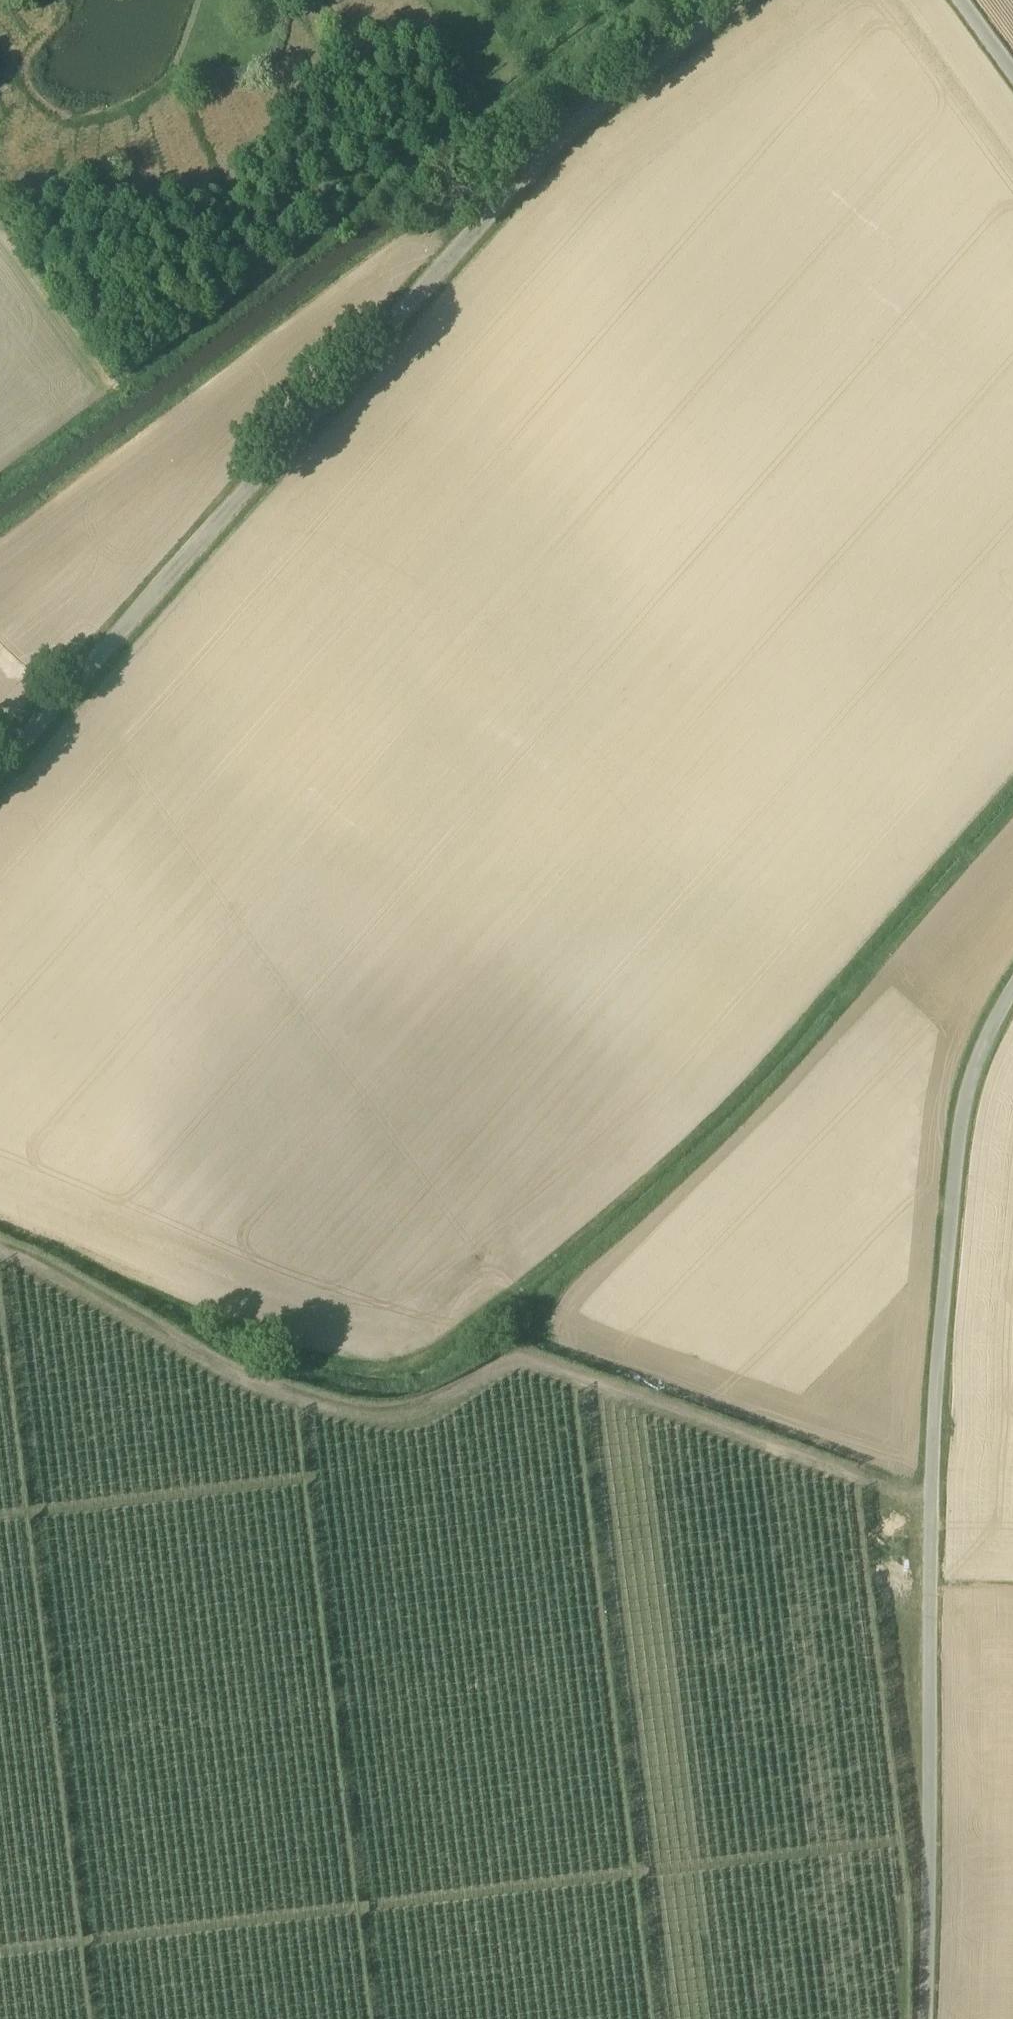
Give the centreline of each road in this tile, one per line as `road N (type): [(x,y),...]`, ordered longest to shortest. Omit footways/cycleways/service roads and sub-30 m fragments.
road 1 (unclassified): [(736,0),(587,113),(501,200),(0,772)]
road 2 (unclassified): [(925,2018),(931,1499),(953,1172),(968,1090),(1012,991)]
road 3 (track): [(0,1245),(256,1384),(352,1412),(402,1413),(518,1355),(931,1499)]

